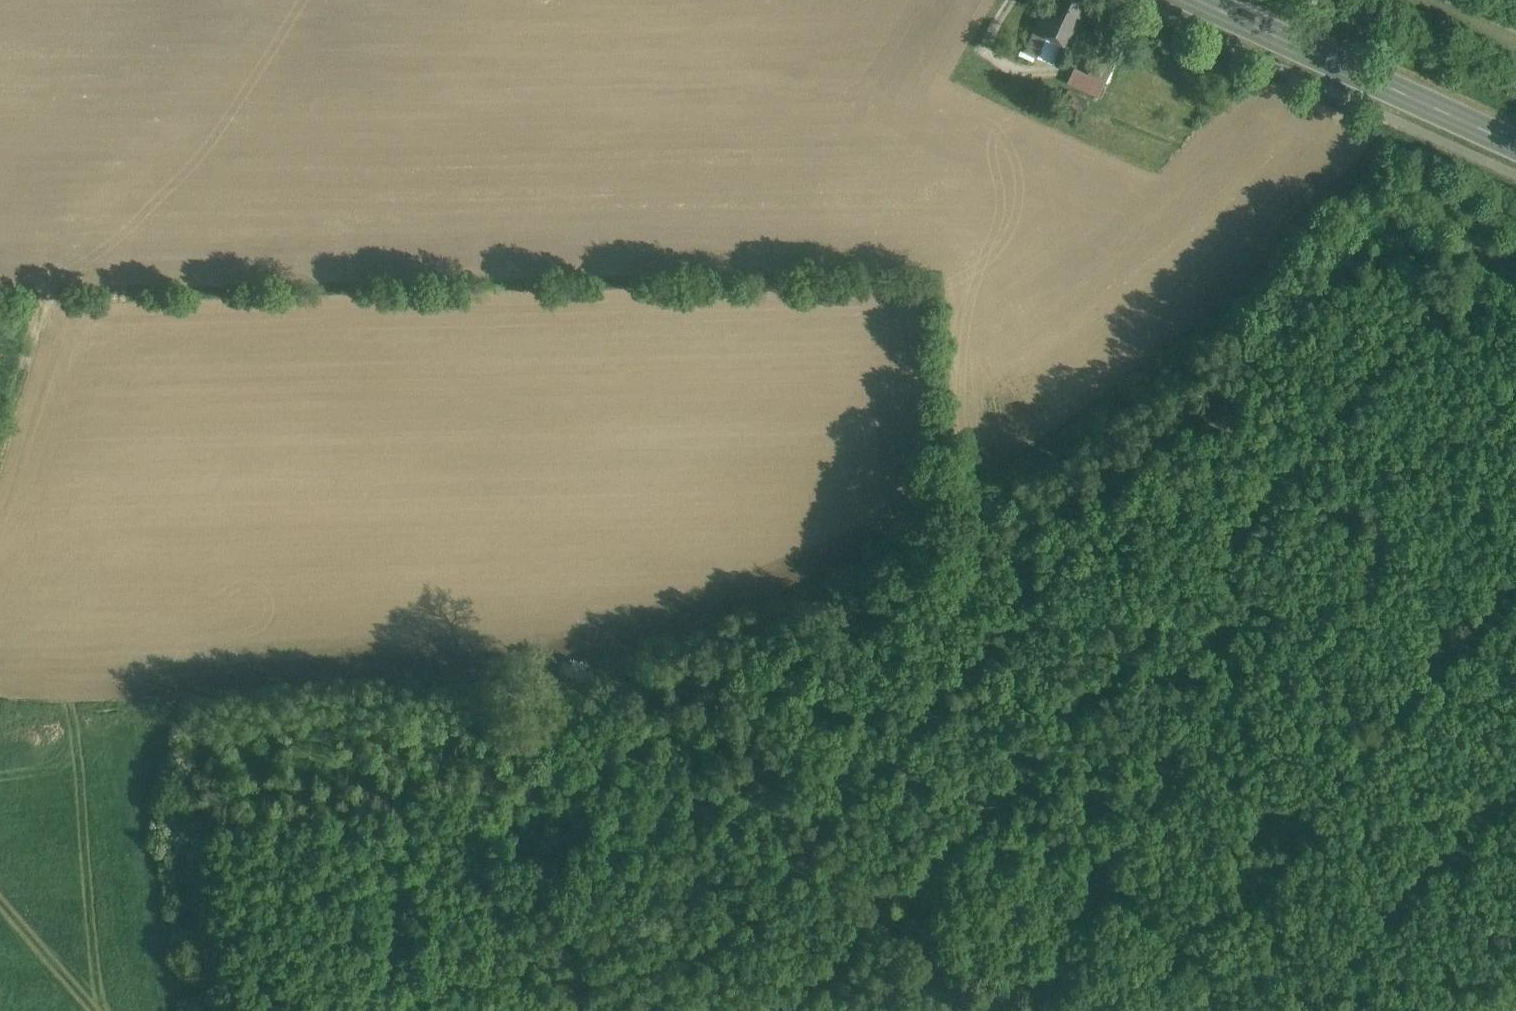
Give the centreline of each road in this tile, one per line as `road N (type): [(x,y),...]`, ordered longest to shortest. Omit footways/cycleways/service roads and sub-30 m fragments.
road 1 (track): [(276,0),(88,253),(44,356),(36,455),(45,578),(82,744)]
road 2 (primary): [(1197,0),(1515,144)]

